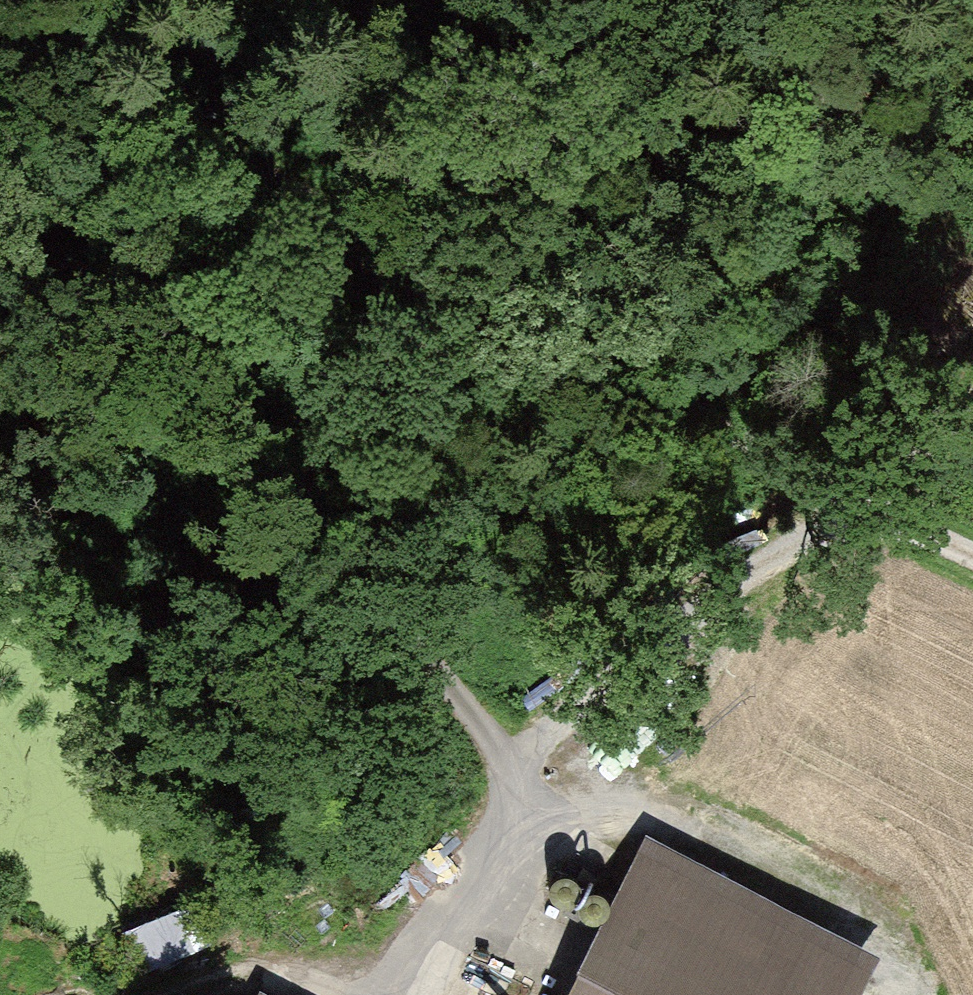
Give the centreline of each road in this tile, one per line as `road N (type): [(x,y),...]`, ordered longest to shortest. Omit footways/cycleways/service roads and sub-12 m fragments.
road 1 (track): [(972,563),(0,53)]
road 2 (track): [(82,94),(312,531),(514,760)]
road 3 (track): [(514,760),(669,629),(784,547),(863,506),(972,403)]
road 4 (track): [(374,994),(406,982),(516,838),(522,808),(514,760)]
road 5 (track): [(180,994),(246,970),(279,971),(344,994)]

